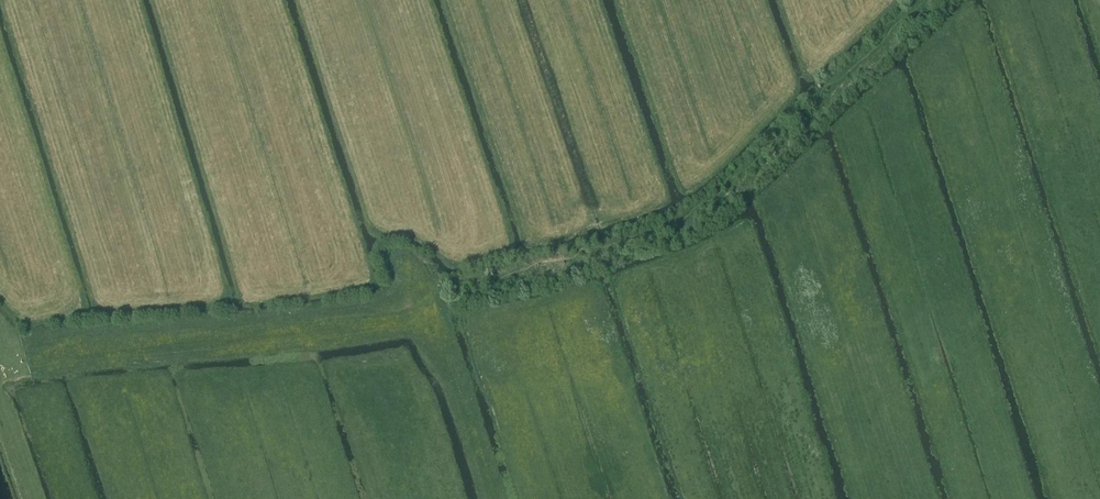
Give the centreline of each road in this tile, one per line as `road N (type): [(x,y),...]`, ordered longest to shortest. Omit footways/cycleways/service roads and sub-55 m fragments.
road 1 (track): [(492,498),(433,325),(413,304)]

